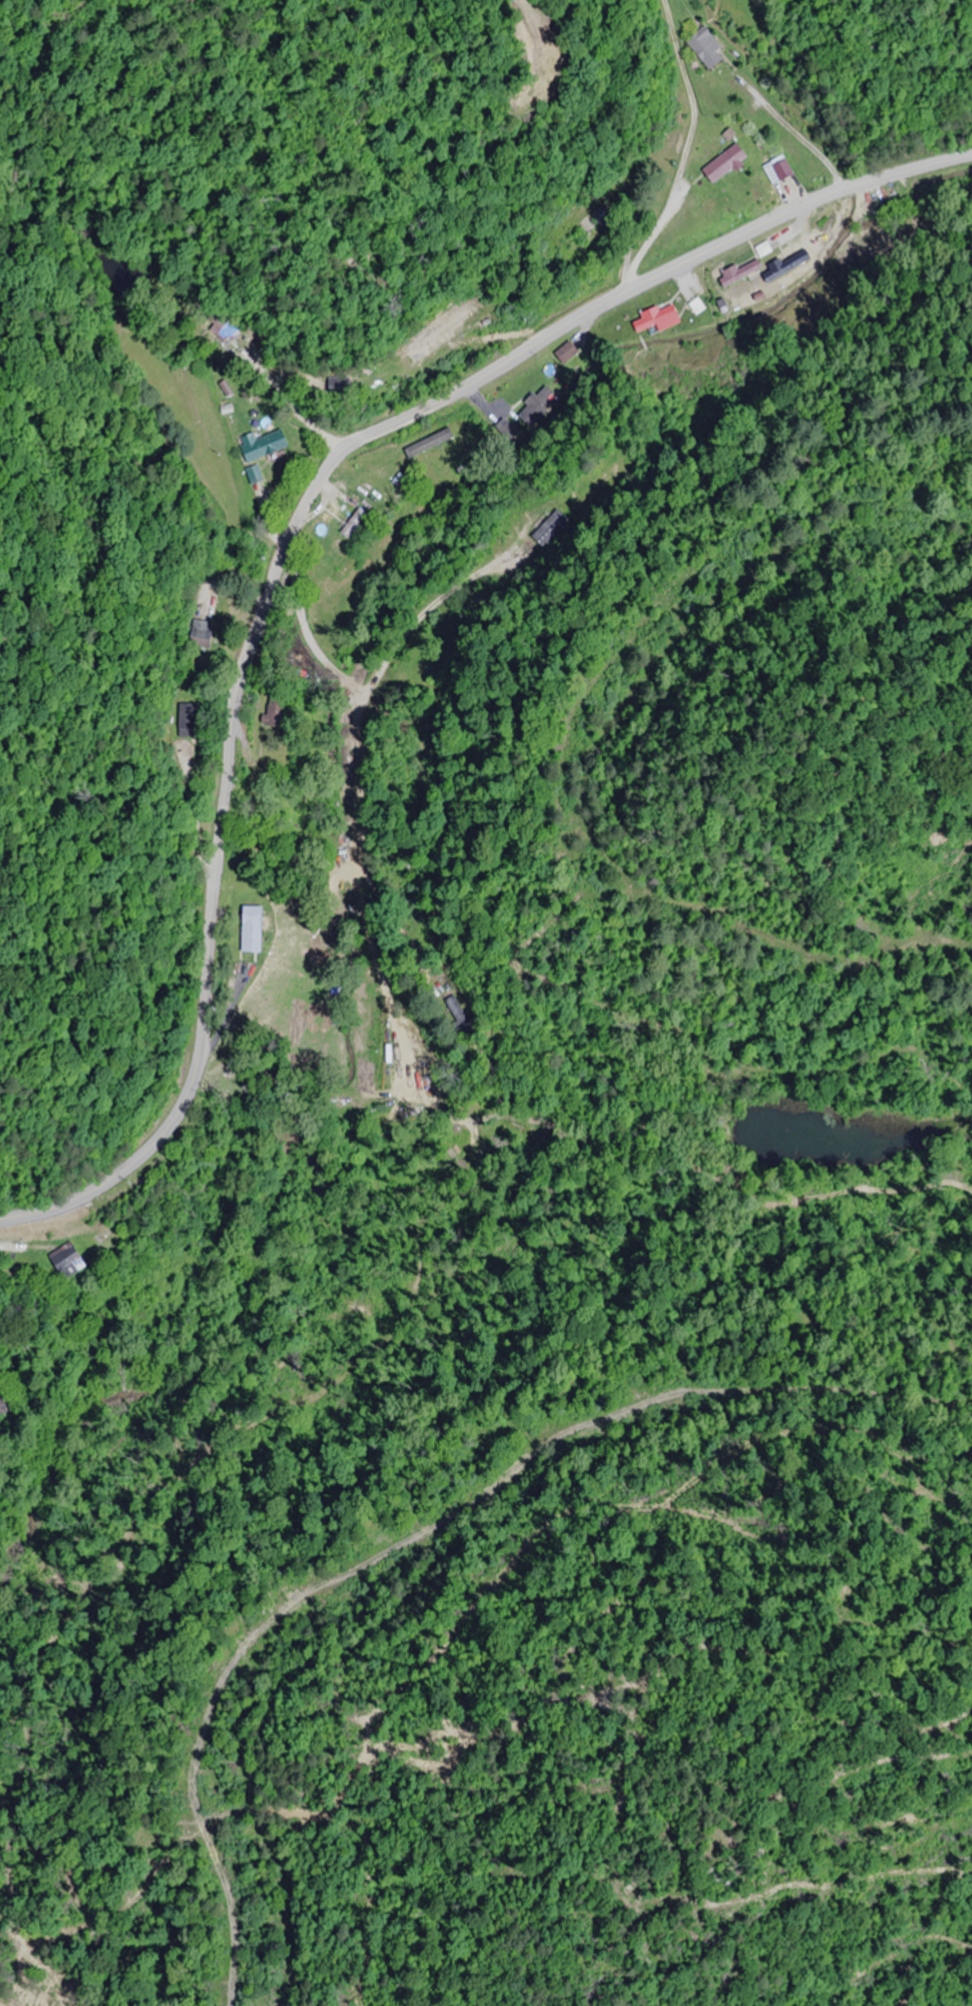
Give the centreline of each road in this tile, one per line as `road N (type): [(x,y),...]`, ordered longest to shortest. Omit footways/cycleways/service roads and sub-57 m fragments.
road 1 (secondary): [(0,1222),(101,1186),(178,1116),(202,1041),(236,707),(286,548),(330,468),(364,440),(615,299),(843,192)]
road 2 (secondary): [(971,157),(843,192)]

